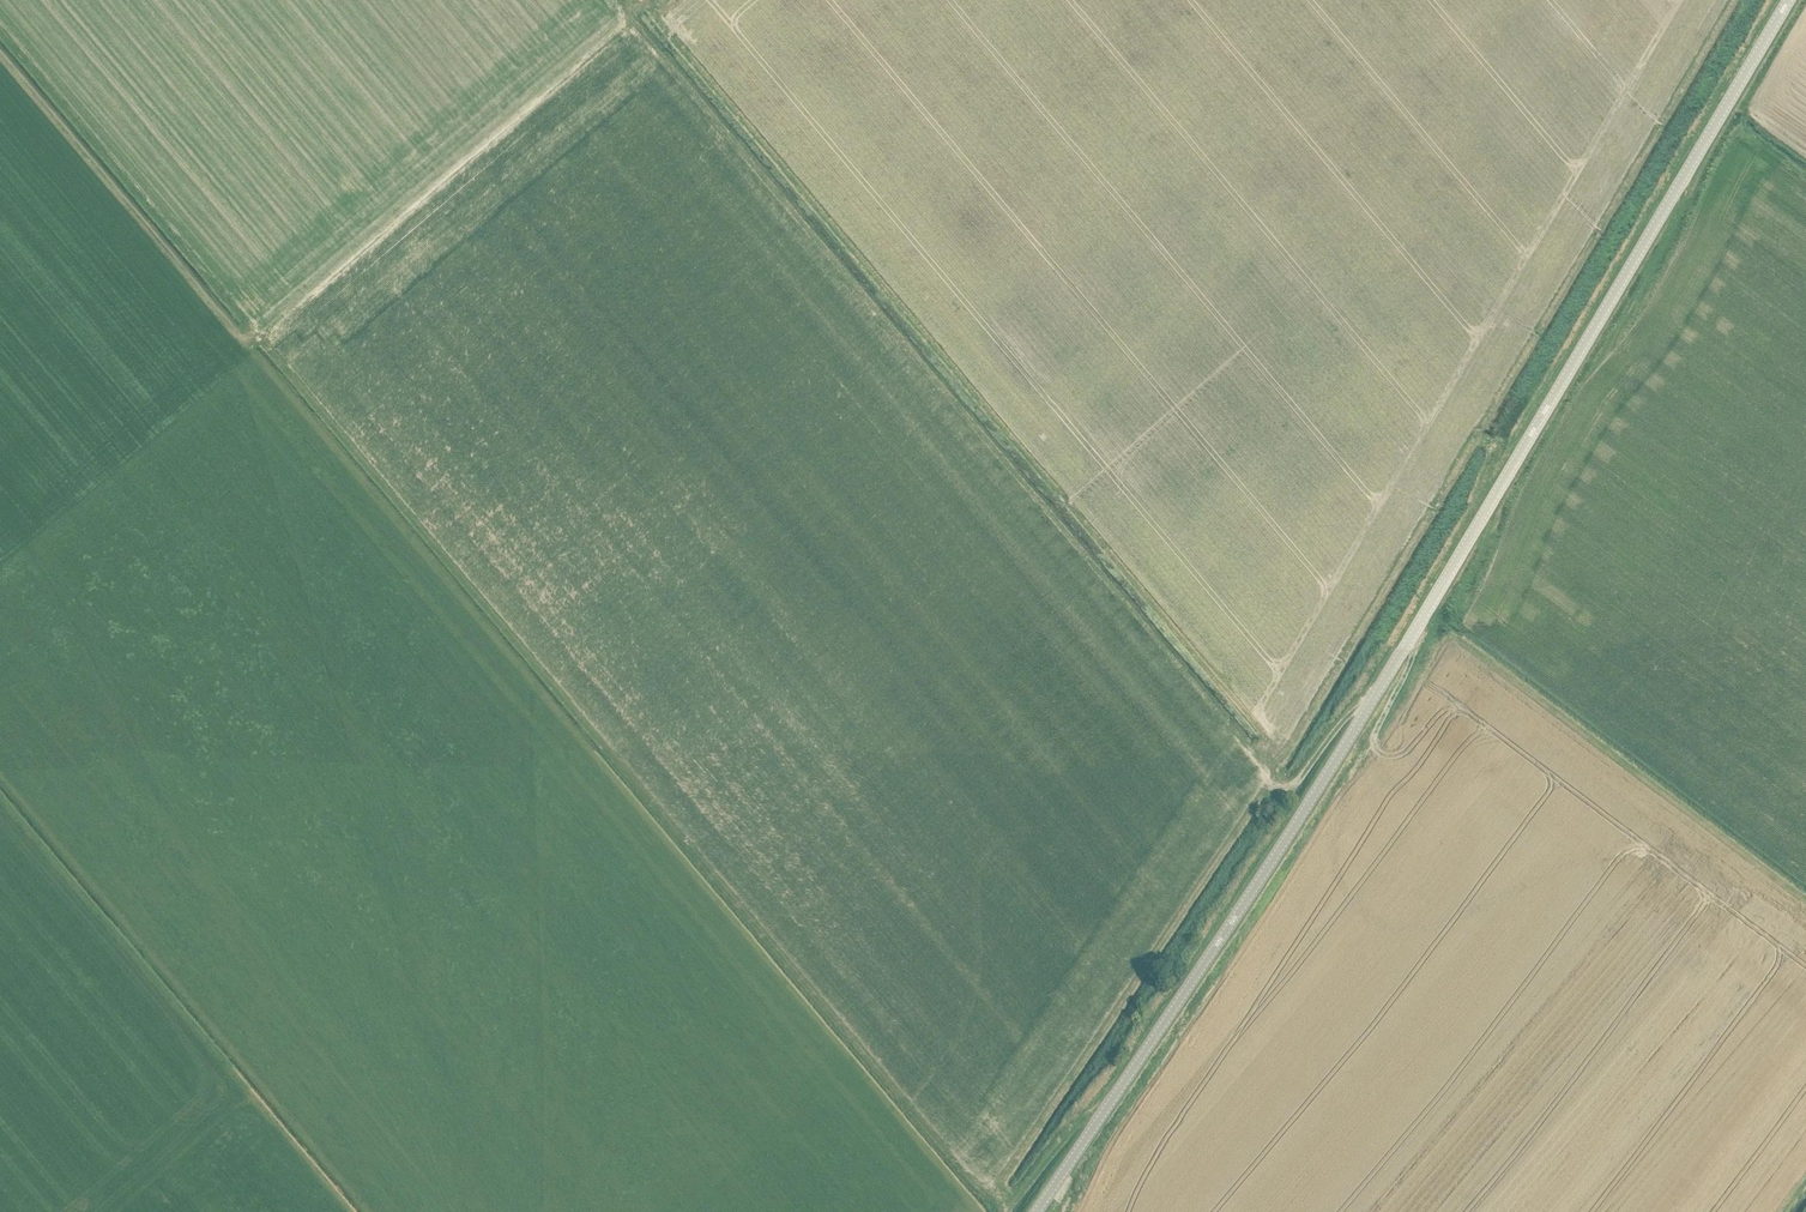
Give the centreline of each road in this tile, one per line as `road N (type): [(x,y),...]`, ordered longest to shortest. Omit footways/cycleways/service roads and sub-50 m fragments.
road 1 (tertiary): [(1037,1211),(1400,655),(1788,0)]

